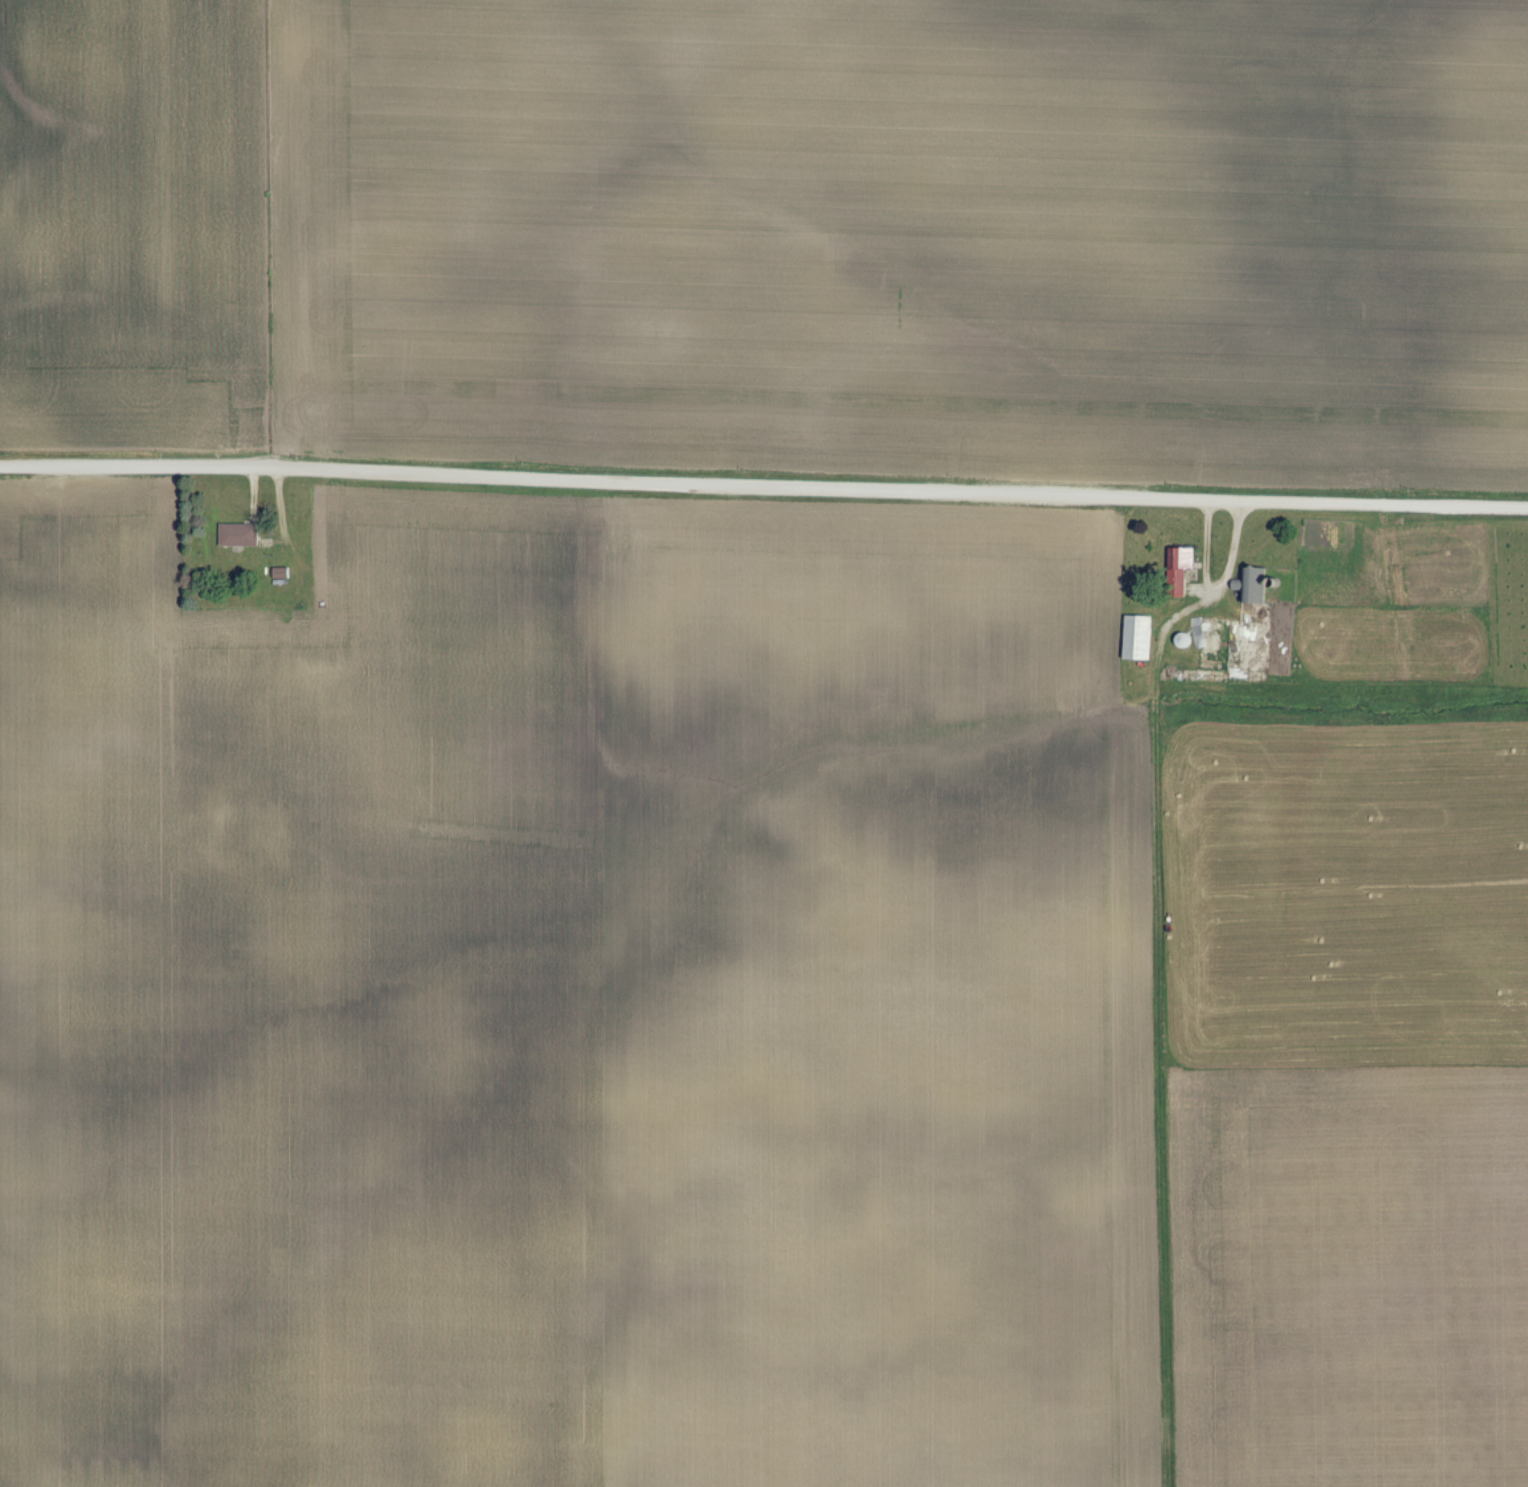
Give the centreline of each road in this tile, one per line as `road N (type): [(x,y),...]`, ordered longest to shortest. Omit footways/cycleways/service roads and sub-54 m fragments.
road 1 (residential): [(1527,508),(0,466)]

